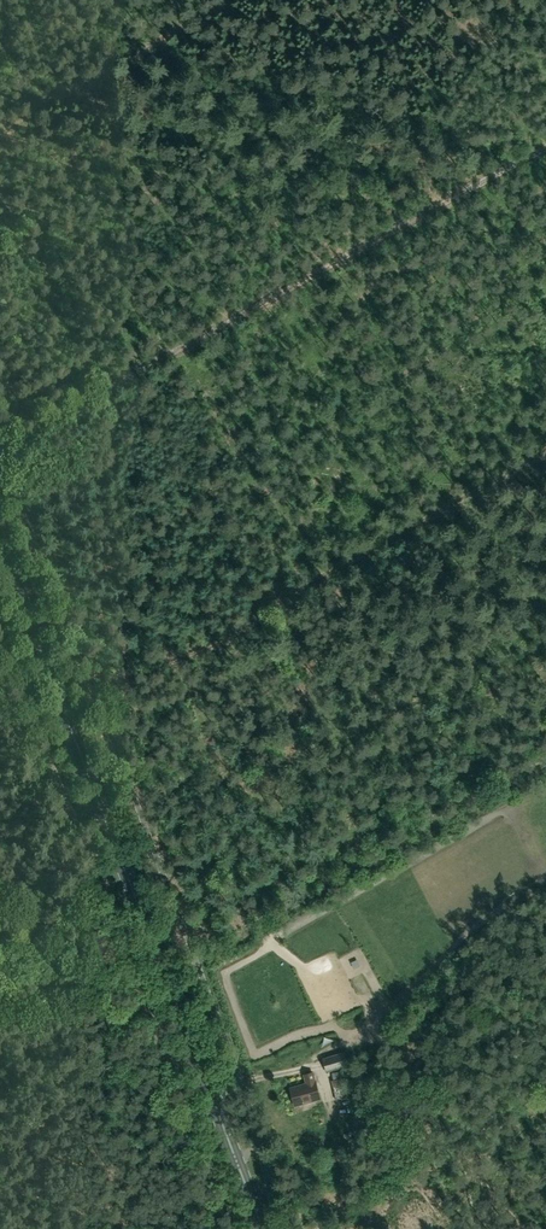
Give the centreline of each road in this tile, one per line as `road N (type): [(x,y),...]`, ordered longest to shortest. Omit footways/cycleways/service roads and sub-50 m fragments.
road 1 (primary): [(263,1228),(0,542)]

